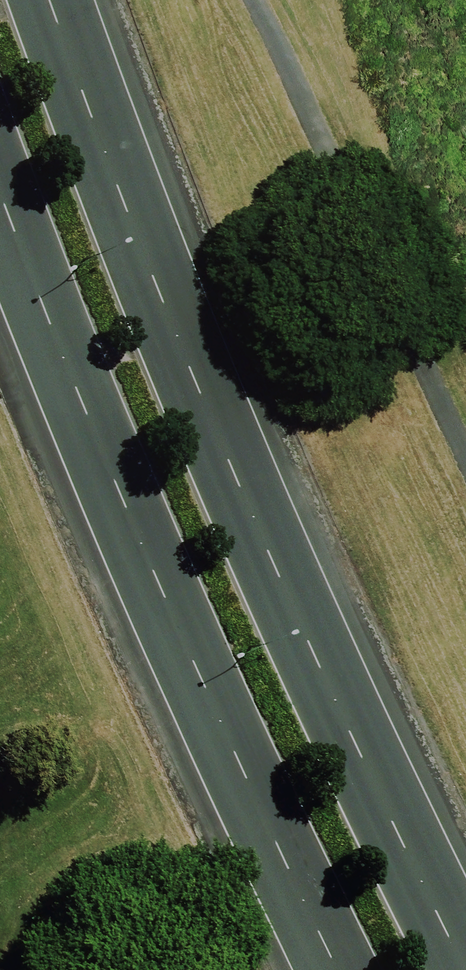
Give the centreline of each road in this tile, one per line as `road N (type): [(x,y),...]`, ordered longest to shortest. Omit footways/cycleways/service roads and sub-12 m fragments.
road 1 (primary): [(85,0),(360,707),(465,936)]
road 2 (primary): [(318,969),(90,442),(0,186)]

